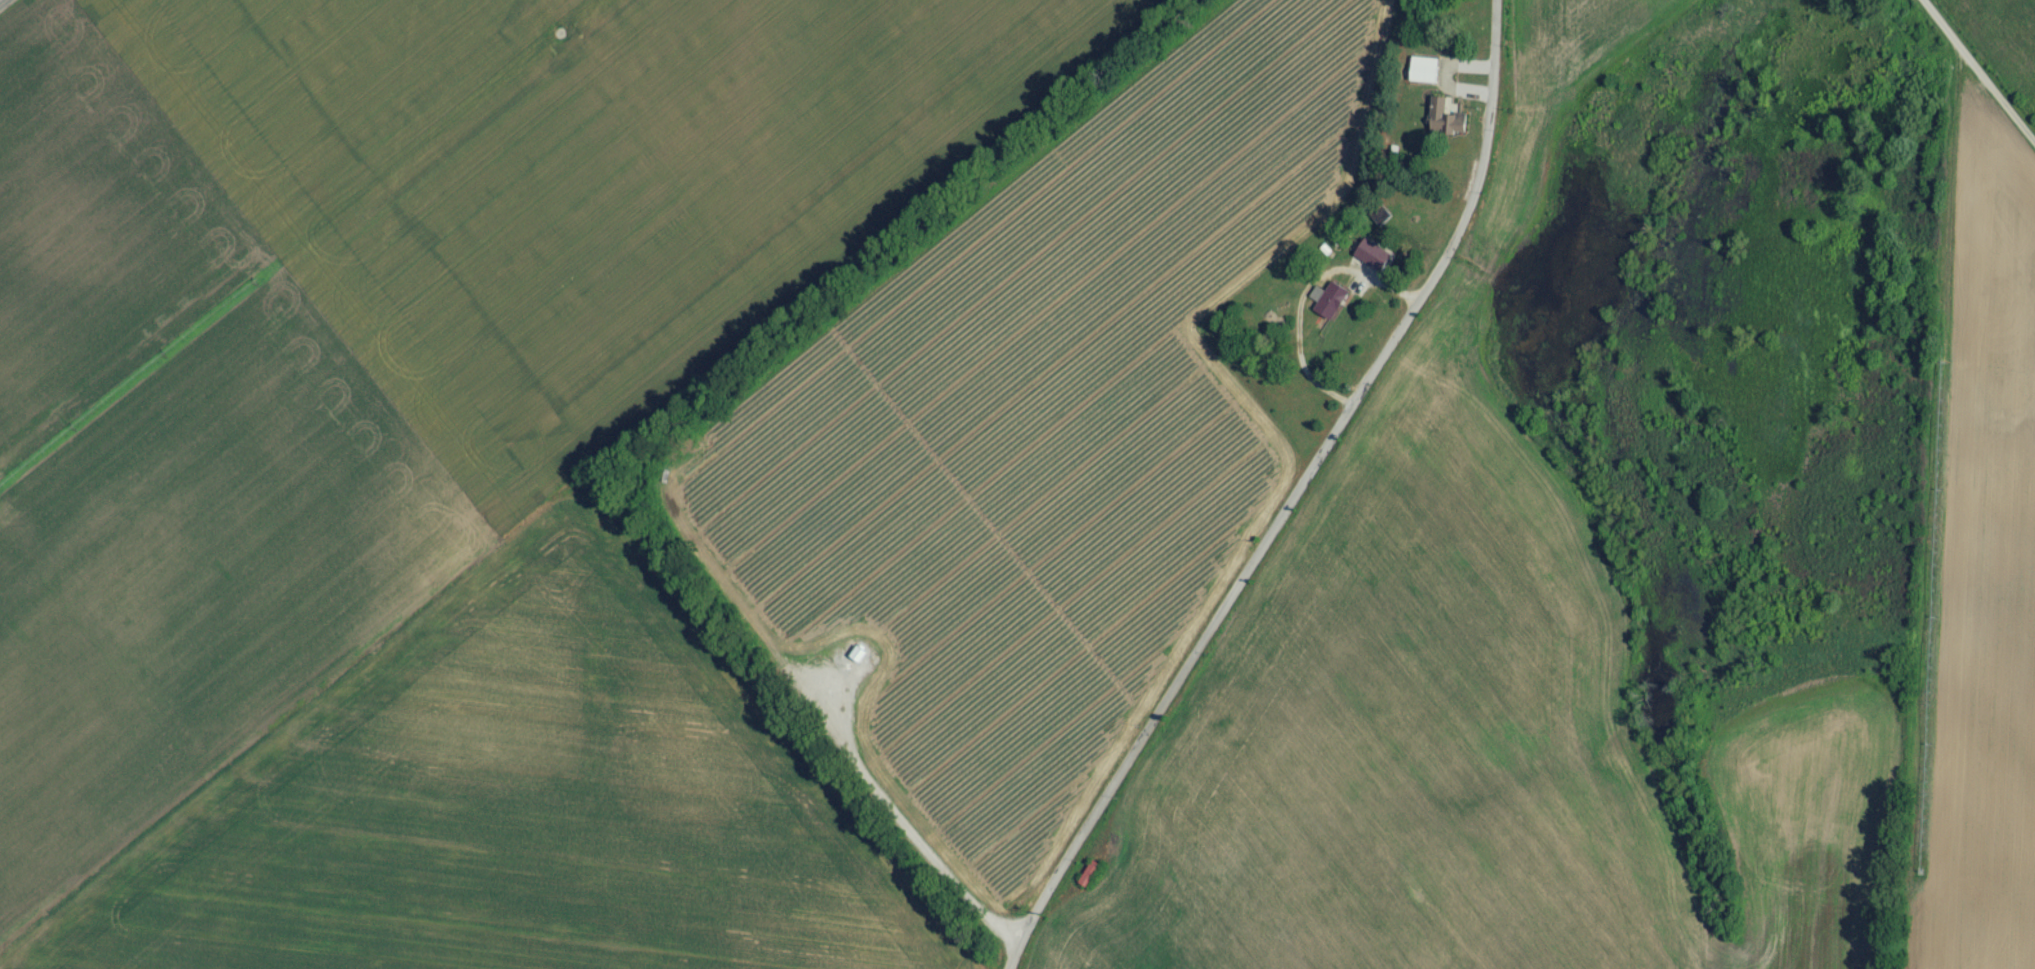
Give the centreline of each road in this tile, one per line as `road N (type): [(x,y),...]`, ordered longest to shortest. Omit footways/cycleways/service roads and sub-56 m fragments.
road 1 (residential): [(1001,968),(1441,258),(1474,0)]
road 2 (residential): [(2034,139),(1925,0)]

